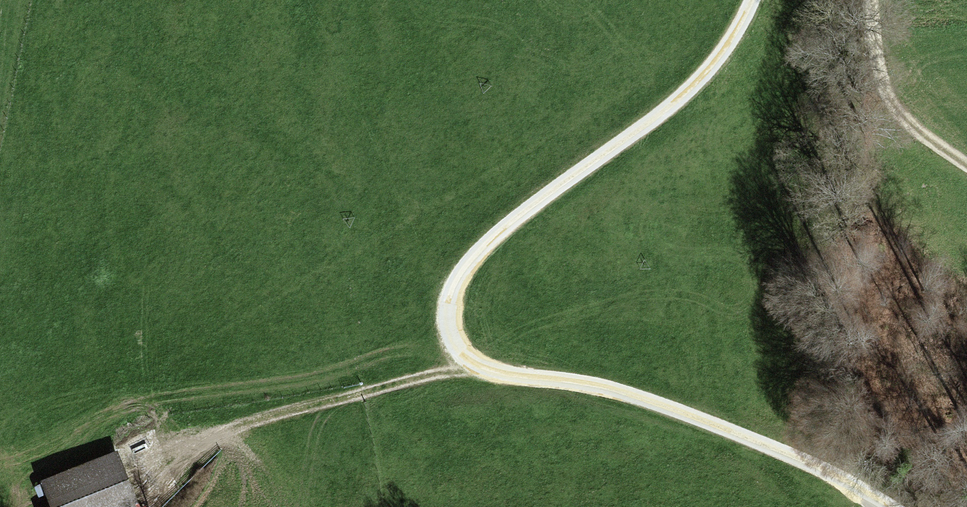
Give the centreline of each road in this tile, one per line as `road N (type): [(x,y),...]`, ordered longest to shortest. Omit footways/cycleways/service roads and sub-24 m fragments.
road 1 (unclassified): [(754,0),(712,71),(655,122),(495,235),(453,277),(444,319),(458,357),(492,372),(590,388),(718,428),(891,506)]
road 2 (track): [(156,447),(473,364)]
road 3 (track): [(876,0),(878,91),(966,173)]

